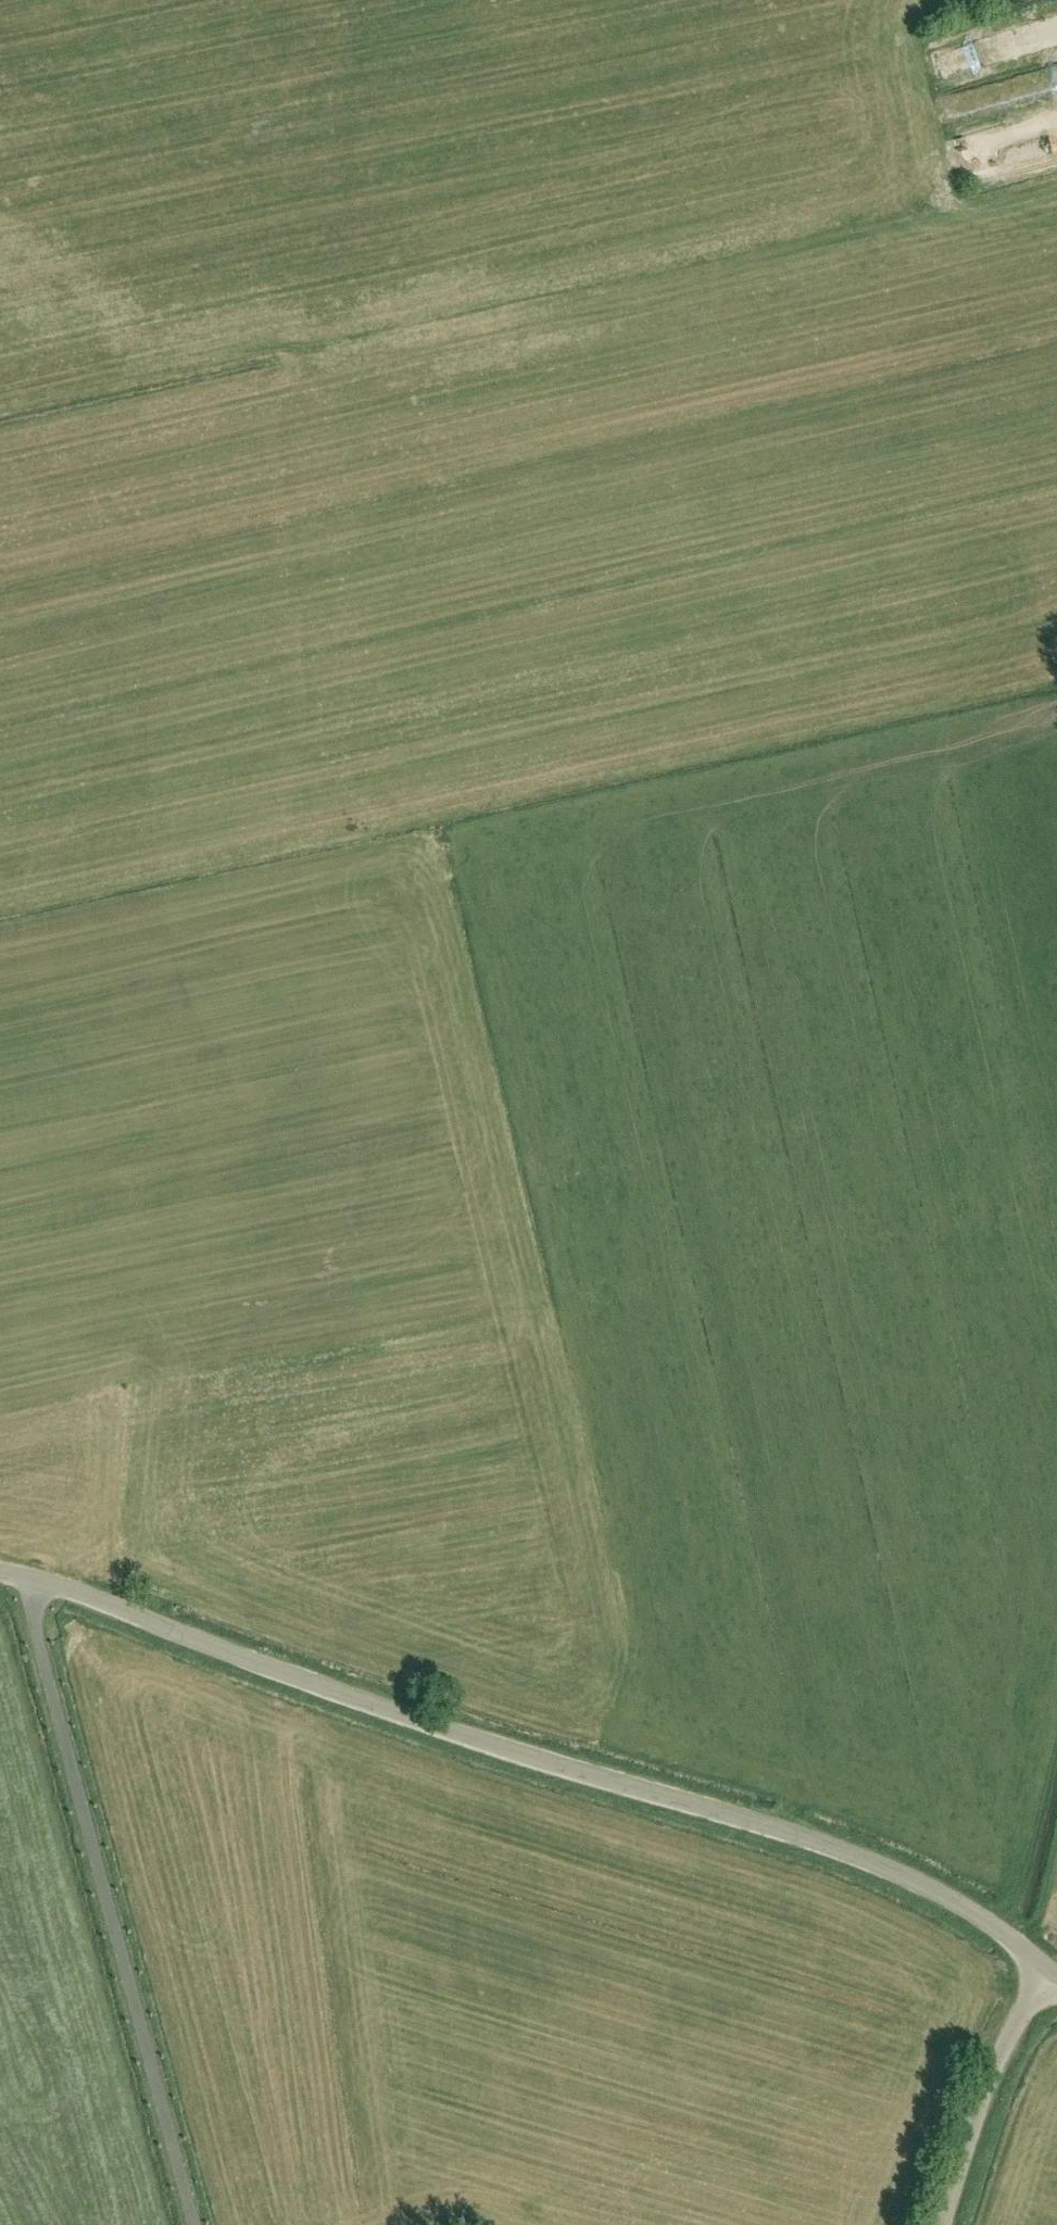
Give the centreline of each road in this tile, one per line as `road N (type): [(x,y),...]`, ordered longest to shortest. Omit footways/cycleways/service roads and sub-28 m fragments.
road 1 (unclassified): [(1051,1973),(965,1907),(845,1853),(429,1726),(77,1593),(0,1574)]
road 2 (unclassified): [(942,2224),(984,2093),(1051,1973)]

